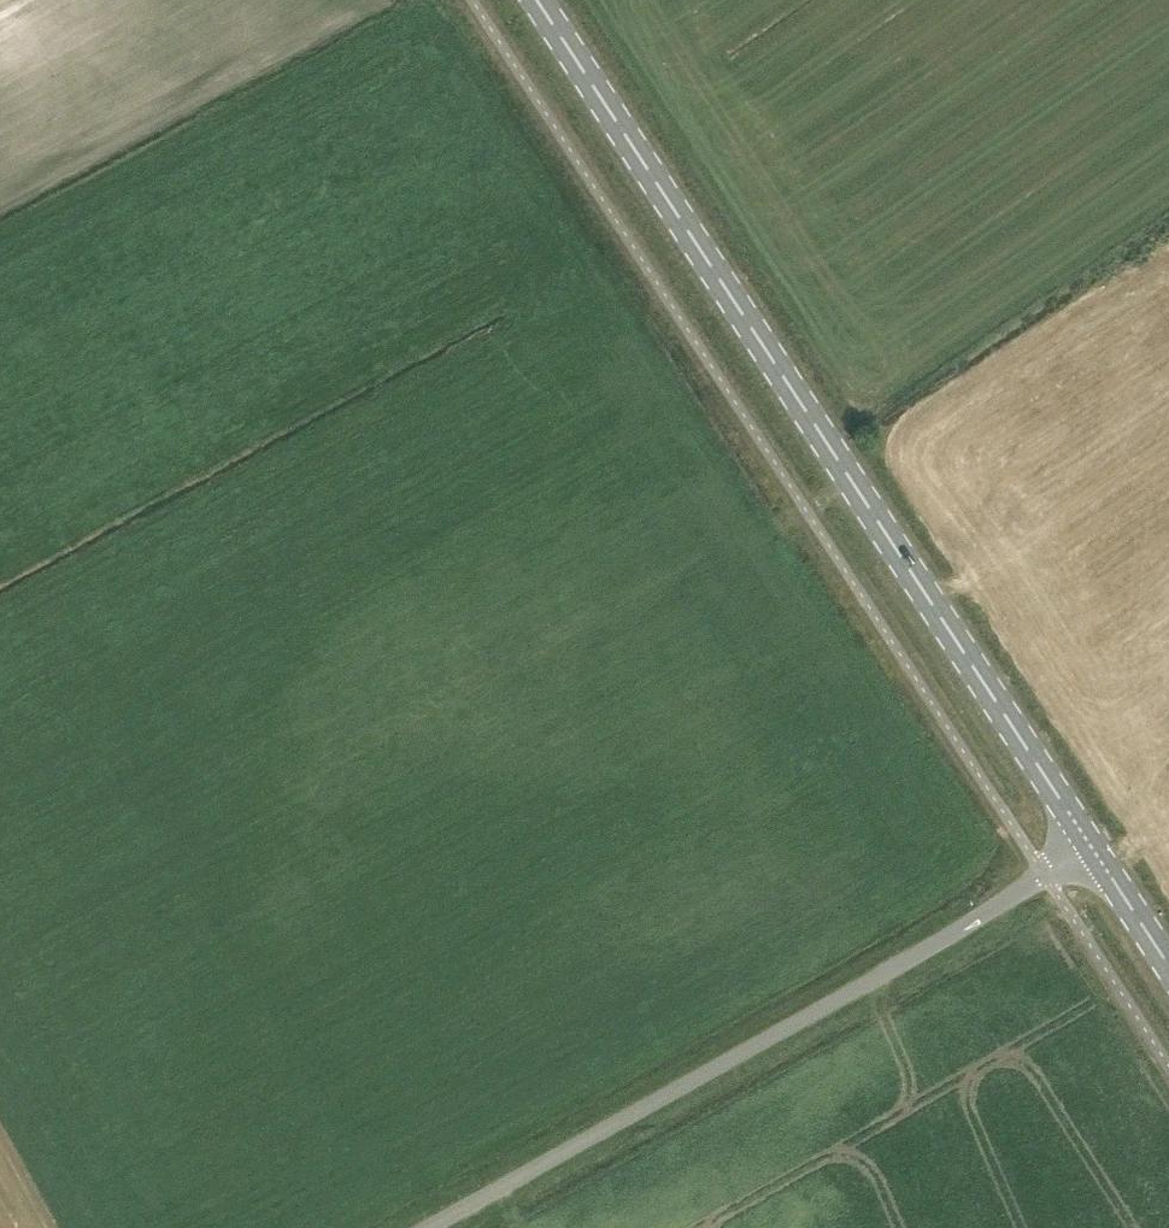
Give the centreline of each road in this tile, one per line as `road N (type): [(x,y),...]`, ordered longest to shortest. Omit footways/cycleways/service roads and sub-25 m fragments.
road 1 (primary): [(1092,846),(537,0)]
road 2 (unclassified): [(420,1227),(1092,846)]
road 3 (primary): [(1168,966),(1092,846)]

